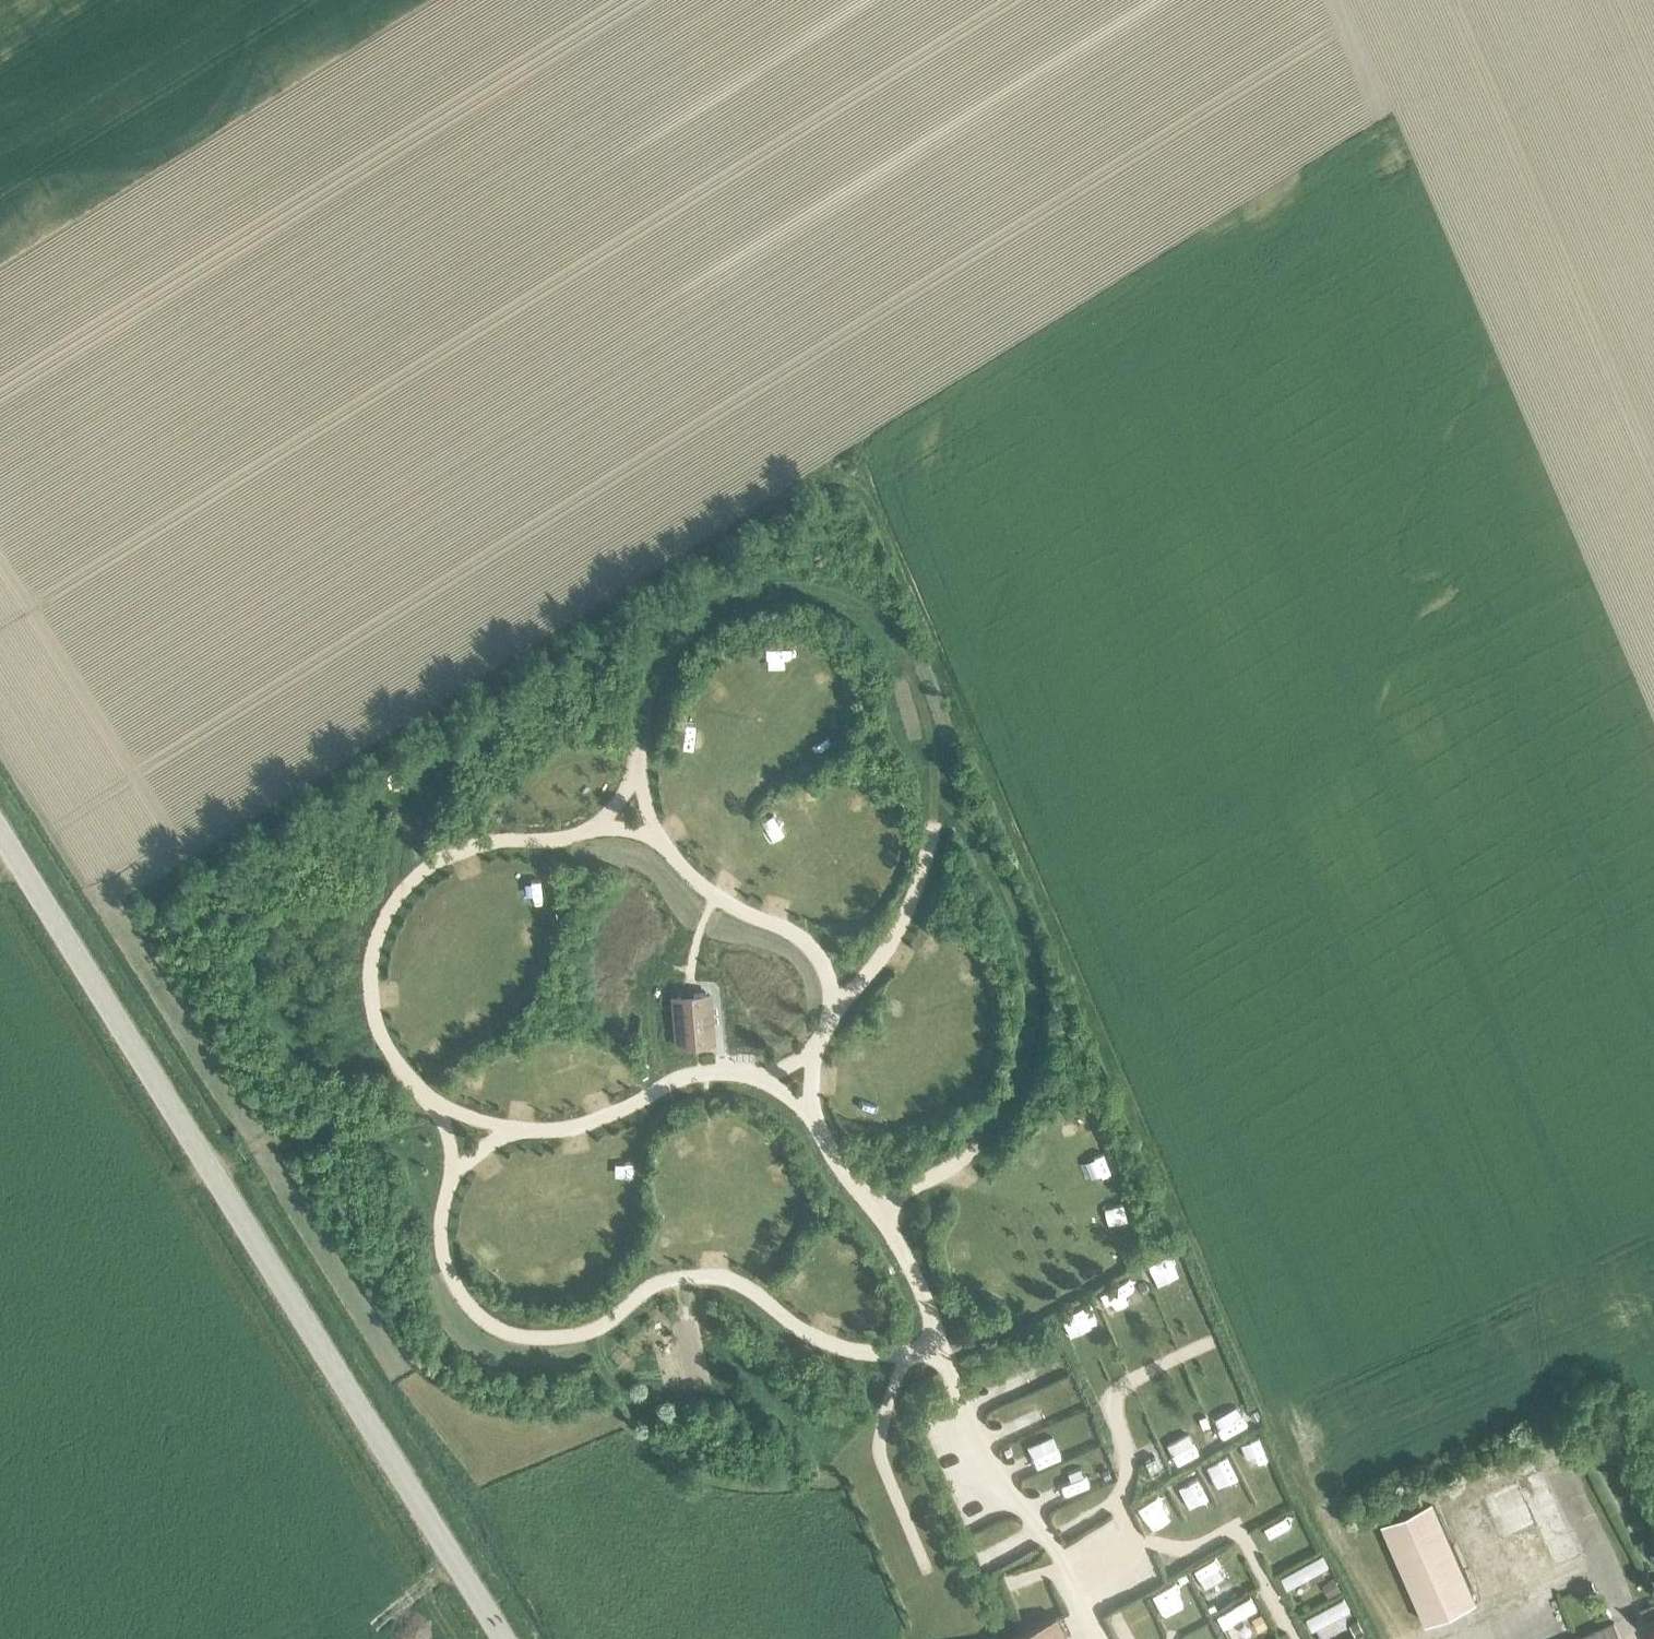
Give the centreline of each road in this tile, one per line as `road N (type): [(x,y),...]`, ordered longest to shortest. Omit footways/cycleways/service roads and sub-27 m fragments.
road 1 (unclassified): [(503,1638),(0,831)]

